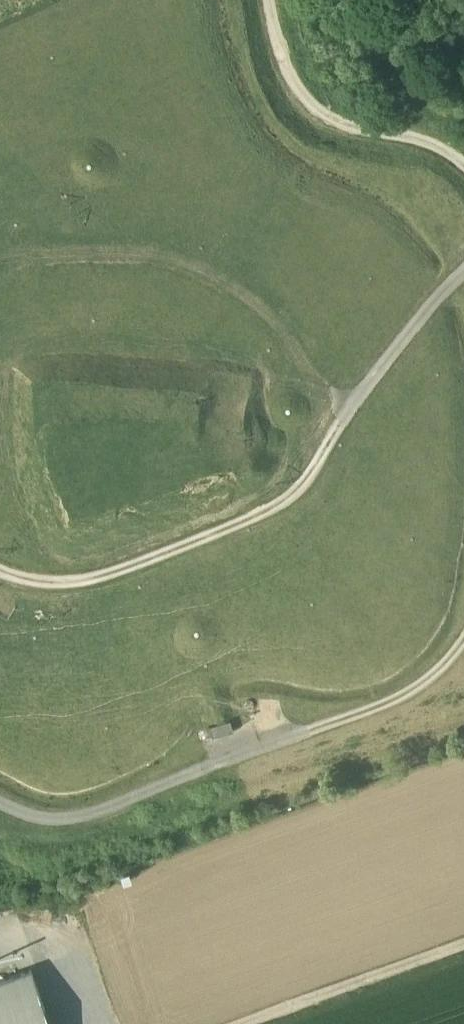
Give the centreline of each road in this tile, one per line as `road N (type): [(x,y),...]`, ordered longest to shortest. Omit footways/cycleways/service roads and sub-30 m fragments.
road 1 (track): [(0,557),(82,574),(275,489),(327,437),(352,386),(463,264)]
road 2 (track): [(463,632),(417,681),(90,812),(49,816),(0,799)]
road 3 (track): [(269,0),(285,67),(322,111),(418,137),(463,163)]
road 4 (track): [(244,1023),(463,947)]

